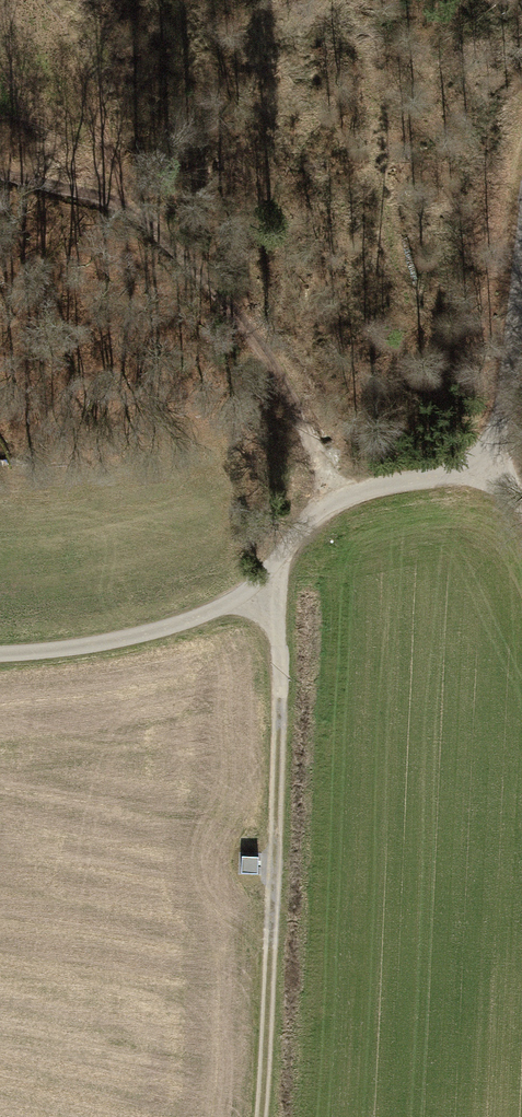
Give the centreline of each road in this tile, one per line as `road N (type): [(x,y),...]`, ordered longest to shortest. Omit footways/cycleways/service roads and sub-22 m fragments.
road 1 (track): [(268,577),(281,673),(261,1116)]
road 2 (track): [(483,467),(336,500),(268,577),(230,603),(159,631),(0,653)]
road 3 (track): [(336,500),(277,370),(136,214),(106,198),(0,175)]
road 4 (track): [(521,263),(509,377),(483,467)]

